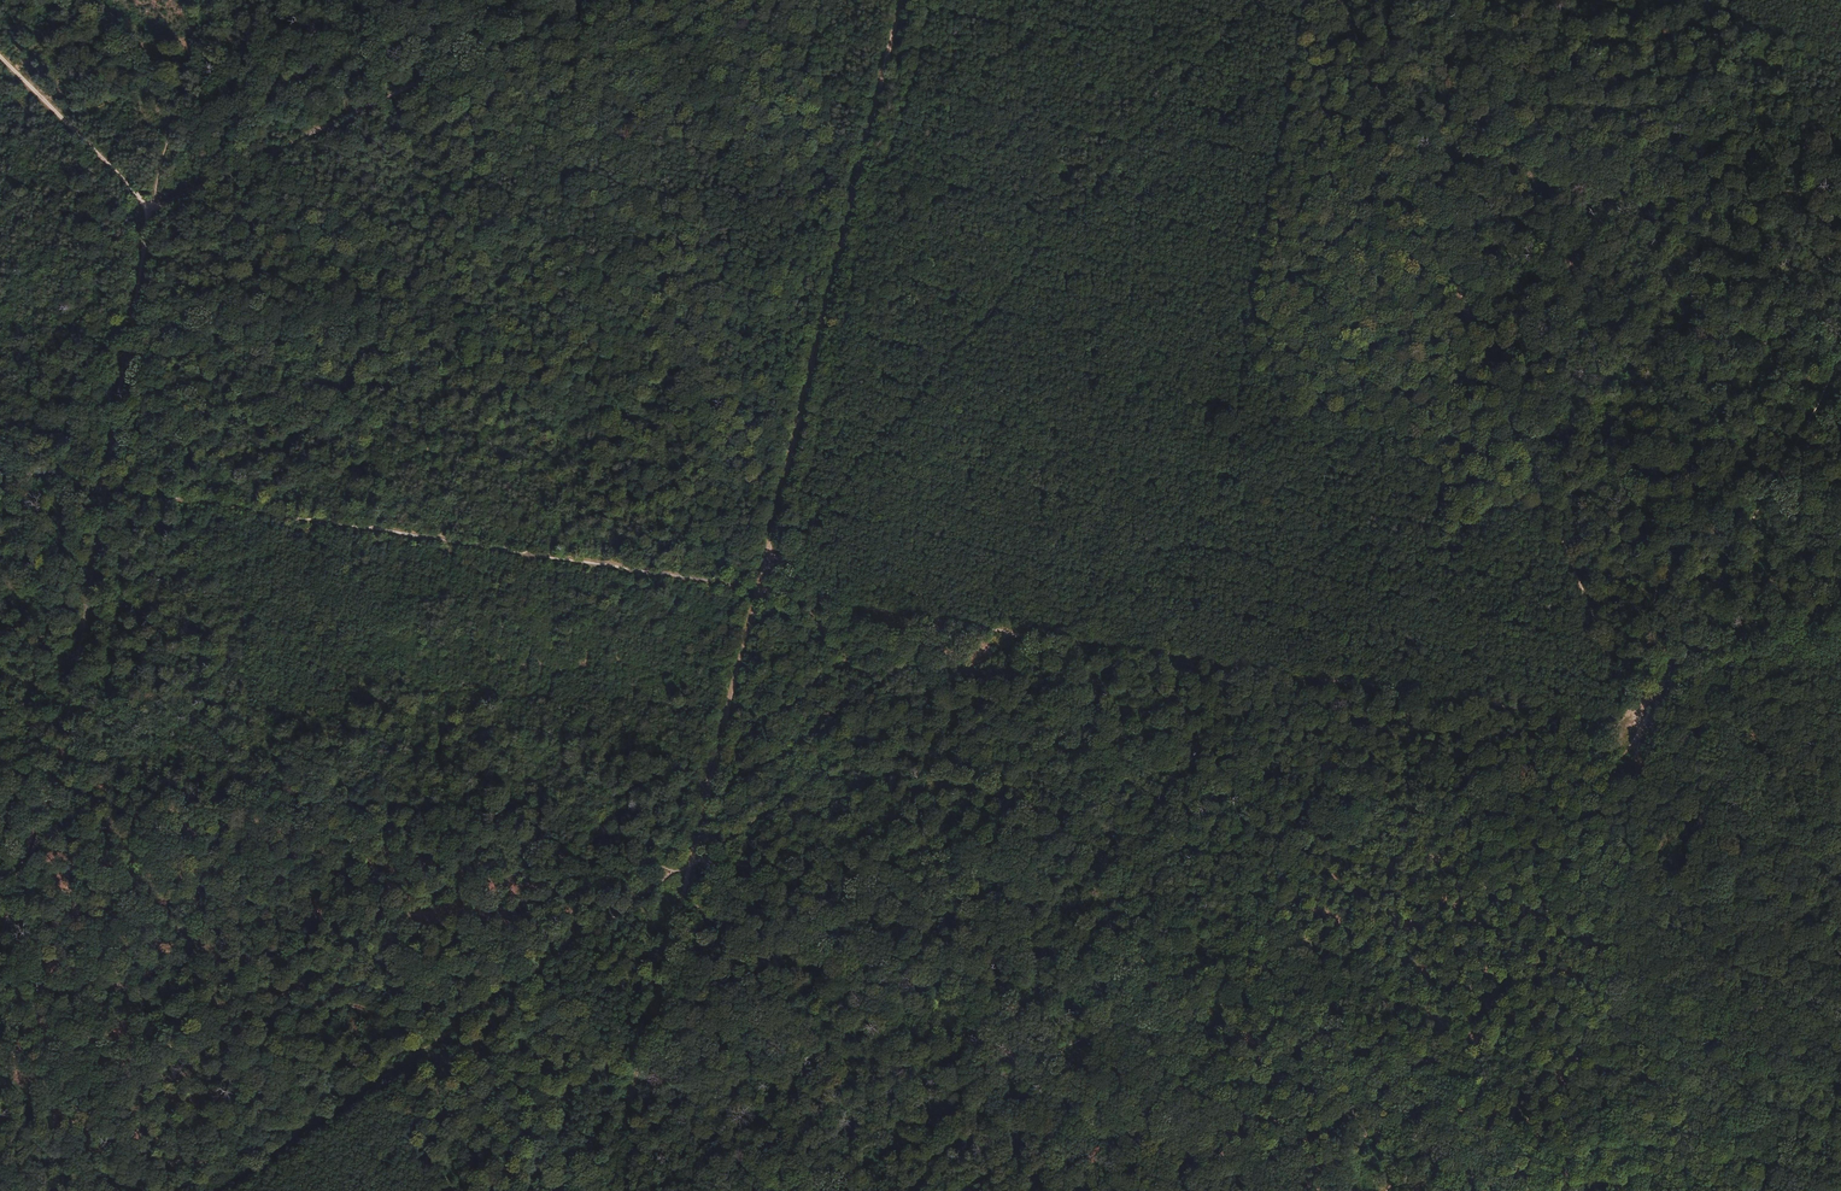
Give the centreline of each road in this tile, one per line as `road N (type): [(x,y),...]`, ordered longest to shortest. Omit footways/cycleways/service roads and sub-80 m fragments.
road 1 (track): [(0,472),(1049,637)]
road 2 (track): [(225,1190),(693,870),(911,697),(1023,633)]
road 3 (track): [(1635,730),(1393,826),(1234,940),(987,1093),(917,1190)]
road 4 (track): [(1635,730),(1510,434),(1342,0)]
road 5 (track): [(760,590),(1256,0)]
road 6 (track): [(1737,0),(1635,730)]
road 7 (track): [(1303,0),(1223,478),(1136,609),(1049,637)]
road 8 (track): [(0,782),(331,804),(498,852),(606,852),(693,870)]
road 9 (track): [(798,1190),(849,1157),(966,1109),(1014,1058),(1034,976),(997,840),(1038,719),(1049,637)]
road 10 (track): [(1223,478),(1290,451),(1606,419),(1763,340),(1840,323)]
road 11 (track): [(1049,637),(1635,730)]
road 12 (track): [(1385,1190),(1635,730)]
road 13 (track): [(693,870),(806,1125),(847,1190)]
road 14 (track): [(1840,1130),(1602,1188)]

